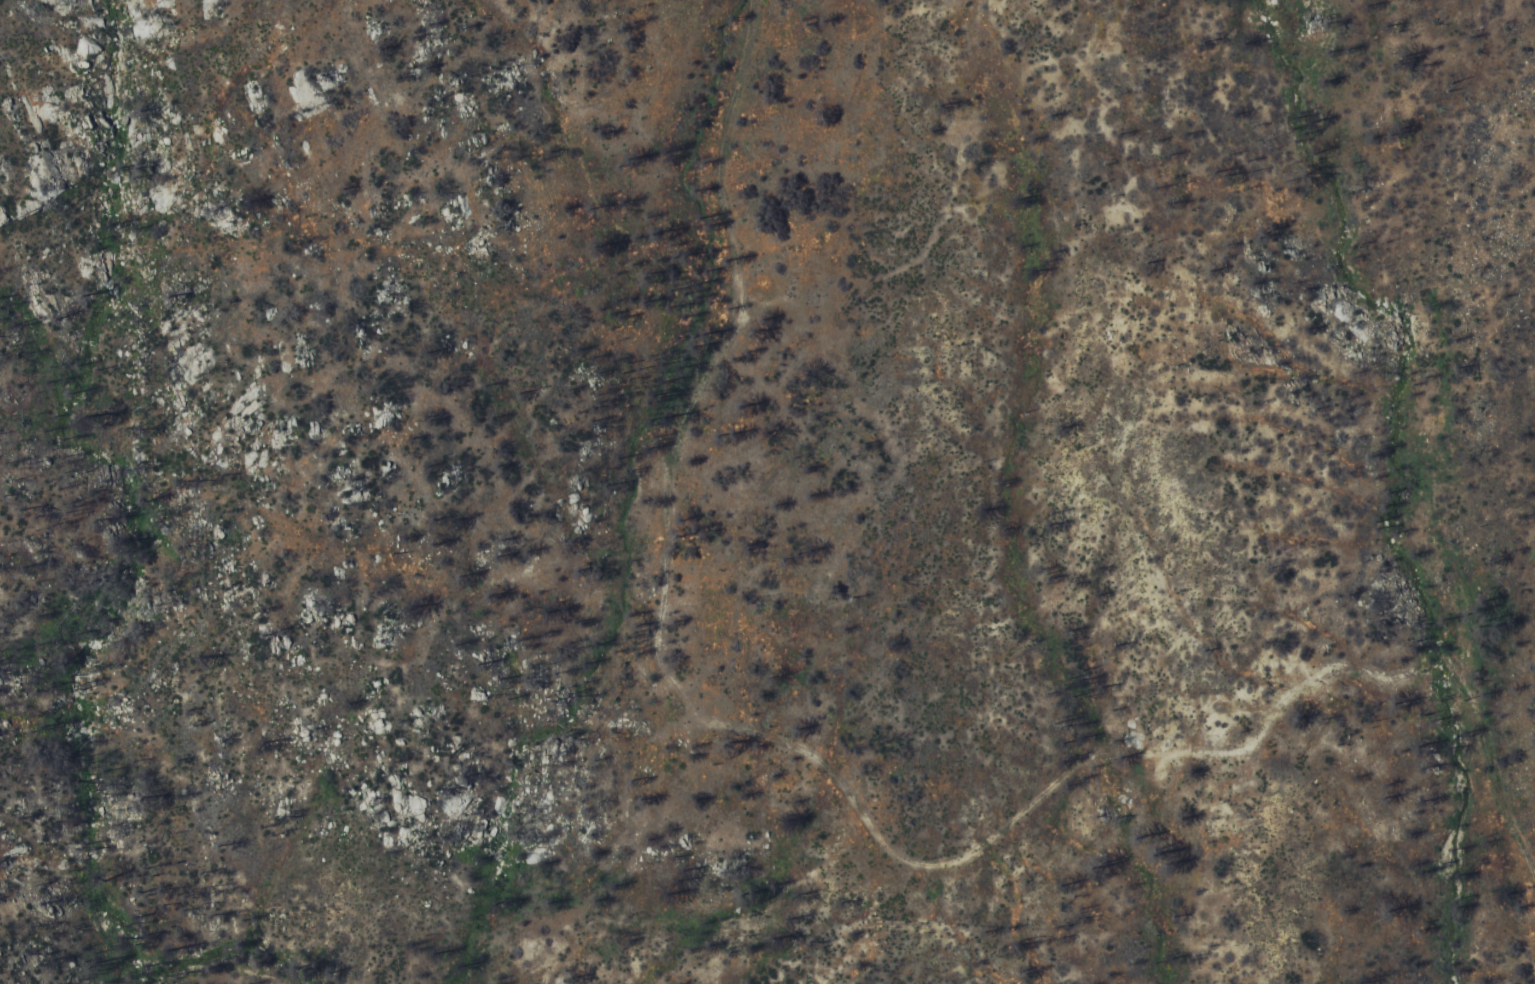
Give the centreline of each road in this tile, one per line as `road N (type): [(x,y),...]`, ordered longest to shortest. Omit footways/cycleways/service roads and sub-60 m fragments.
road 1 (track): [(1534,880),(1468,686),(1431,670),(1403,679),(1342,667),(1306,677),(1239,756),(1092,757),(966,858),(926,869),(890,851),(827,767),(769,738),(706,722),(661,665),(666,468),(700,375),(736,320),(737,267),(720,185),(752,0)]

